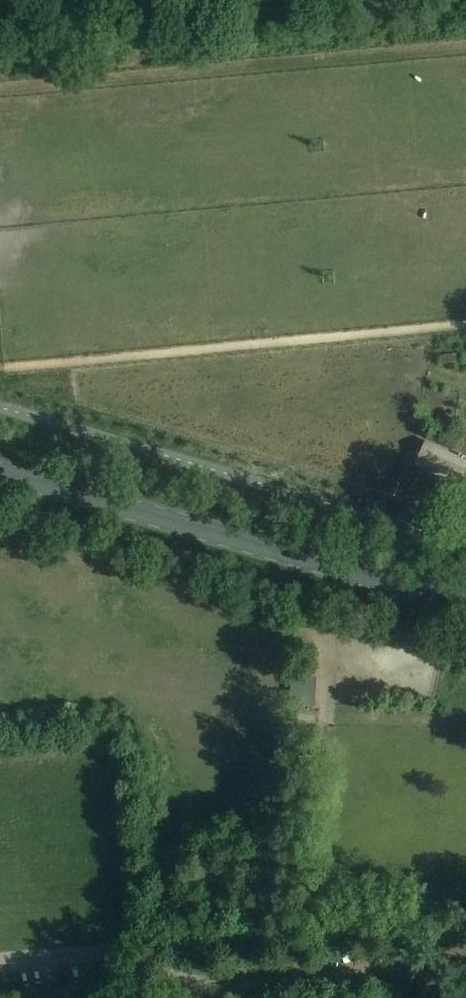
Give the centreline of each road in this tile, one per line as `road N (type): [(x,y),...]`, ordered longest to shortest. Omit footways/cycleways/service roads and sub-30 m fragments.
road 1 (secondary): [(465,603),(0,473)]

